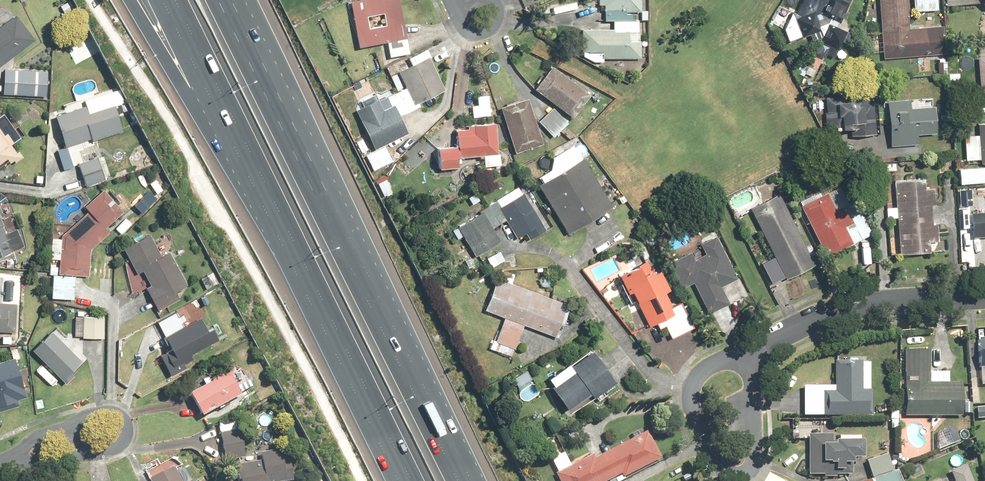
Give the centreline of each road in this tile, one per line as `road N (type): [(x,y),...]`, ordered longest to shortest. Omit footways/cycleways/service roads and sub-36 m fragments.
road 1 (motorway): [(225,0),(460,480)]
road 2 (motorway): [(359,387),(301,308),(127,0)]
road 3 (motorway): [(359,387),(172,0)]
road 4 (residential): [(740,354),(694,384),(690,404),(717,456),(744,472),(757,444),(751,382)]
road 5 (residential): [(740,354),(857,307),(984,295)]
road 6 (residential): [(13,460),(93,412),(118,413),(127,424),(125,442),(113,451),(66,460)]

